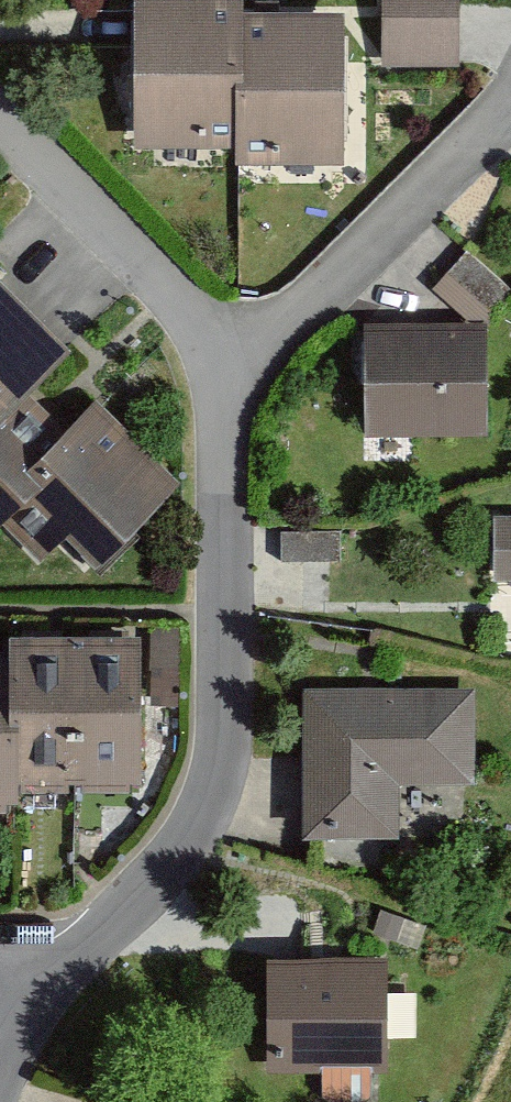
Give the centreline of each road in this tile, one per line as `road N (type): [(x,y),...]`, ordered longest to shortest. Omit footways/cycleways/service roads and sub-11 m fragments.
road 1 (residential): [(0,1021),(132,913),(207,798),(234,390),(0,135)]

